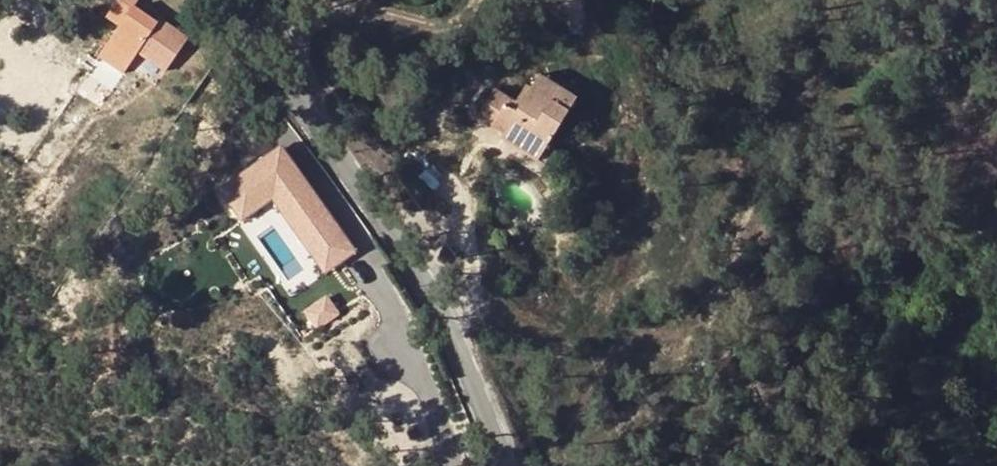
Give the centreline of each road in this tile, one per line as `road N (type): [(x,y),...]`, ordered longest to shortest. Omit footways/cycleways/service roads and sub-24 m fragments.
road 1 (tertiary): [(479,465),(415,310),(356,203),(217,0)]

